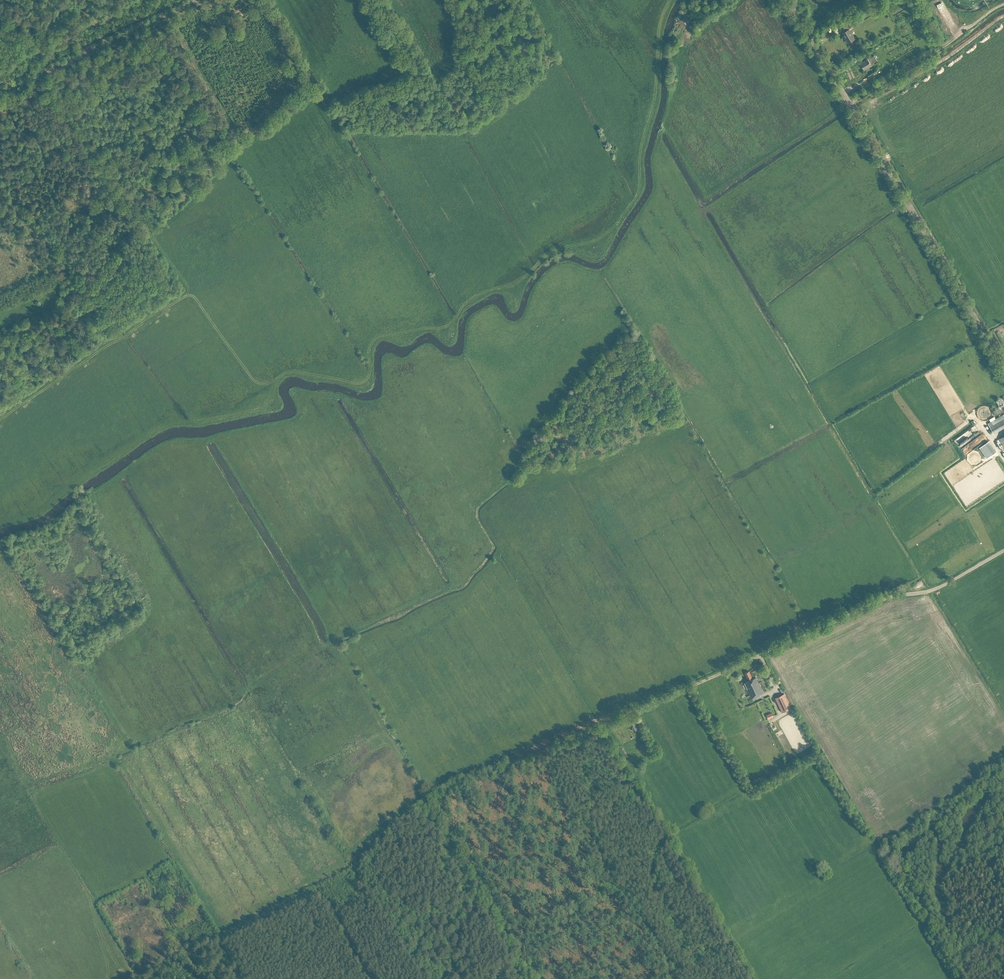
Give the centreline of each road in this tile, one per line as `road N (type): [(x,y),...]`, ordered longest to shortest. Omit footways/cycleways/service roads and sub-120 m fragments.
road 1 (tertiary): [(1003,367),(788,0)]
road 2 (track): [(1003,549),(935,589),(893,595),(632,709)]
road 3 (tertiary): [(0,93),(199,0)]
road 4 (track): [(849,104),(1003,4)]
road 5 (track): [(144,880),(176,945),(209,978)]

